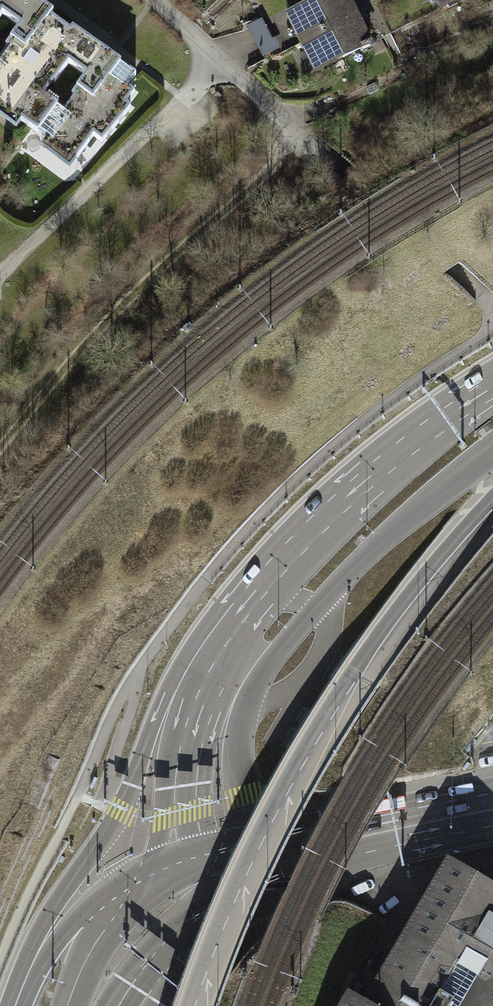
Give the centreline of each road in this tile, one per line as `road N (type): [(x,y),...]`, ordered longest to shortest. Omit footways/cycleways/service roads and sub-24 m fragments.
road 1 (trunk): [(196,1005),(258,850),(325,725),(492,500)]
road 2 (primary): [(262,859),(238,748),(265,672),(346,575),(492,451)]
road 3 (track): [(292,134),(249,193),(66,372),(0,453)]
road 4 (primary): [(492,383),(367,479),(252,590)]
road 5 (track): [(218,57),(0,277)]
road 6 (primary): [(252,590),(195,717),(186,789),(189,869)]
road 7 (primary): [(252,590),(184,658),(115,820)]
road 8 (residential): [(154,0),(292,134),(336,165)]
road 9 (primary): [(262,859),(492,809)]
road 10 (primary): [(139,989),(262,859)]
road 11 (trunk): [(115,820),(67,888),(42,942)]

